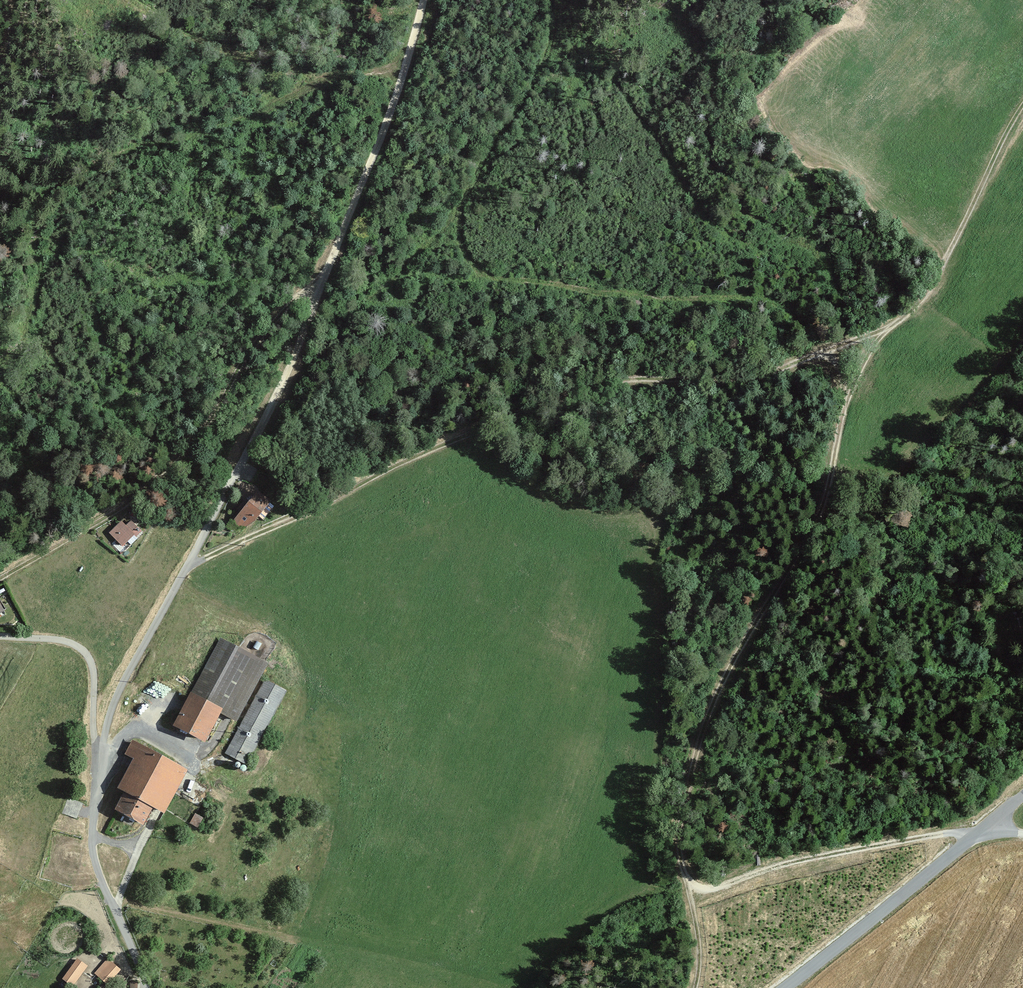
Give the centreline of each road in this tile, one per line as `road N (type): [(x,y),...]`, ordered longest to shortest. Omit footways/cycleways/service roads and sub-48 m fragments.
road 1 (track): [(187,566),(388,469),(562,397),(627,378),(756,379),(884,329),(928,290),(1022,105)]
road 2 (track): [(972,840),(957,831),(814,857),(713,888),(687,880),(680,859),(677,839),(704,726),(832,485),(843,375),(834,349)]
road 3 (track): [(325,275),(272,319),(211,412),(120,506),(0,577)]
road 4 (track): [(325,275),(425,0)]
road 5 (residential): [(784,987),(989,826)]

